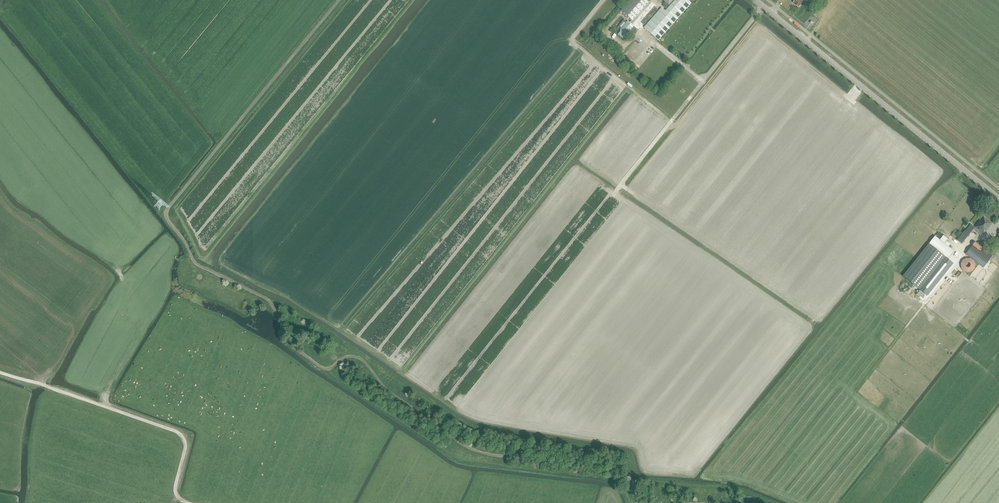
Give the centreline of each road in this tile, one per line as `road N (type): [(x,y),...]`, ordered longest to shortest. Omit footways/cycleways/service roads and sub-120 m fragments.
road 1 (track): [(266,298),(459,422),(549,443)]
road 2 (tertiary): [(998,198),(756,0)]
road 3 (track): [(0,372),(179,434),(186,447),(175,491),(188,502)]
road 4 (track): [(773,502),(736,490),(640,479),(630,454),(585,449)]

